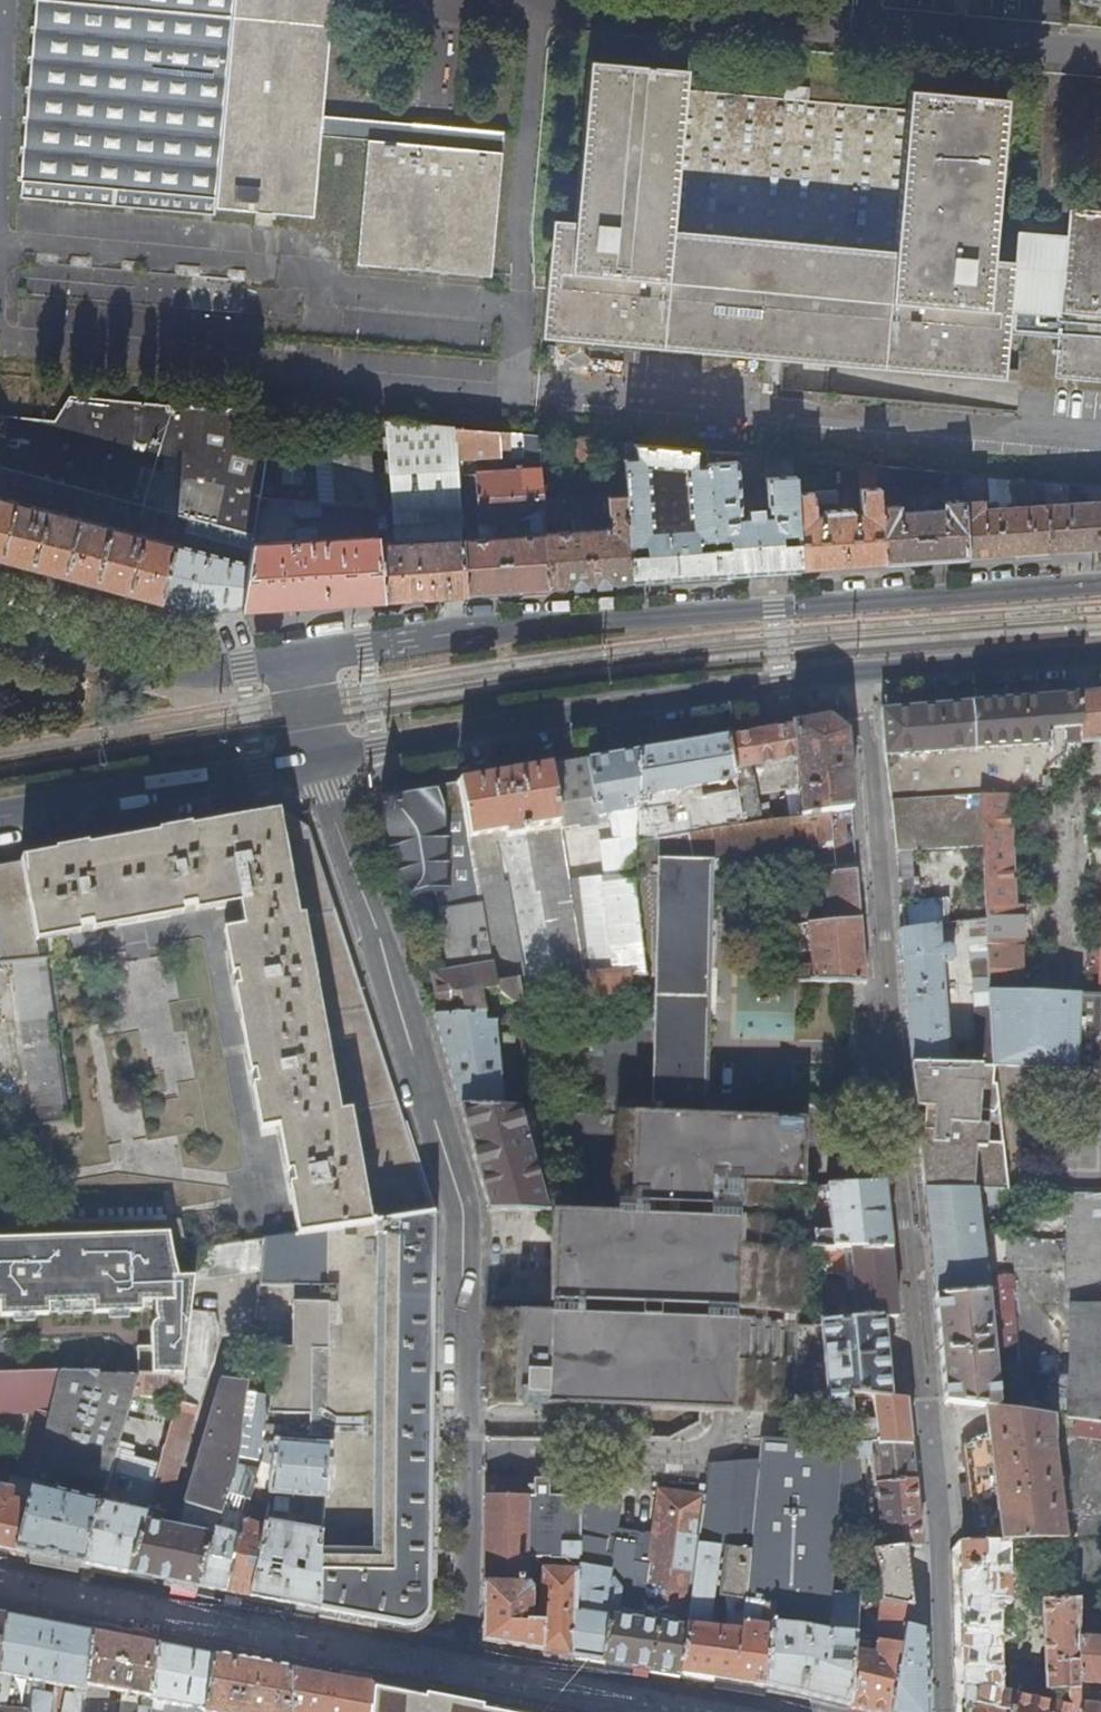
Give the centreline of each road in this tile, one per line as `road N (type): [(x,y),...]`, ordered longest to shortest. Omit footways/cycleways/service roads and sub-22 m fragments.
road 1 (tertiary): [(1100,582),(634,619),(298,661)]
road 2 (residential): [(317,760),(462,1221),(464,1418)]
road 3 (residential): [(856,671),(917,1326)]
road 4 (tertiary): [(317,760),(856,671)]
road 5 (tertiary): [(0,816),(317,760)]
road 6 (tertiary): [(298,661),(167,669),(0,623)]
road 7 (unclassified): [(730,1436),(755,1425),(800,1425),(802,1332),(917,1326)]
road 8 (unclassified): [(464,1418),(596,1429),(627,1449),(692,1453),(730,1436)]
road 9 (tertiary): [(856,671),(1100,655)]

